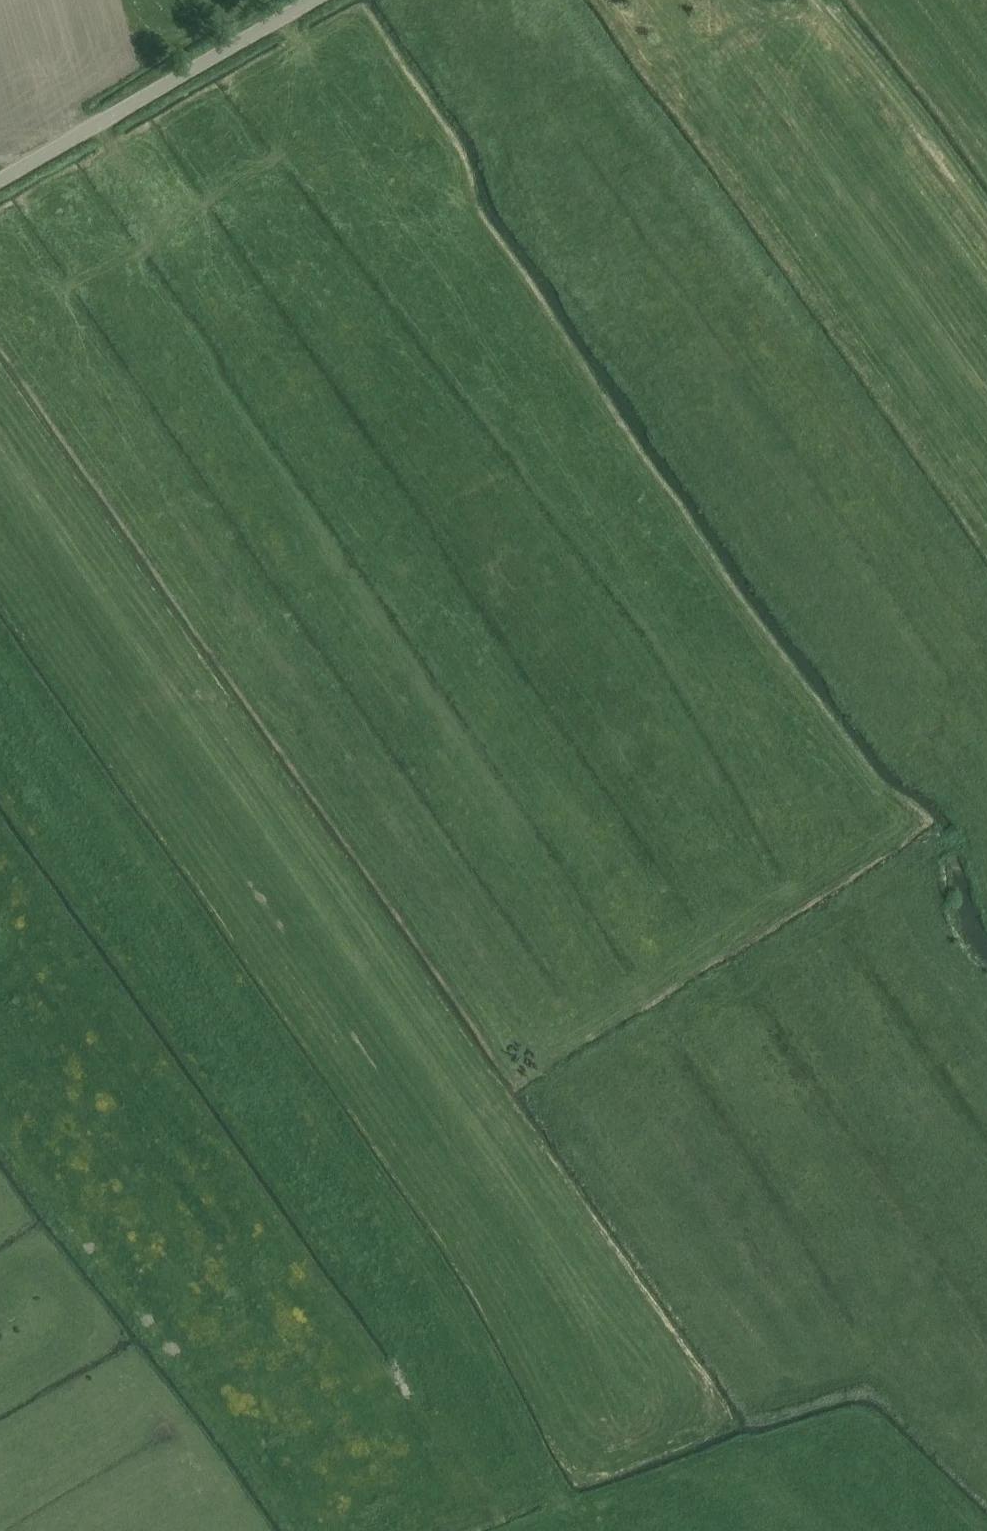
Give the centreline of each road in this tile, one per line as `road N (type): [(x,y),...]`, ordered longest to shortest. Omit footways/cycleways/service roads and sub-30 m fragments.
road 1 (unclassified): [(0,173),(309,0)]
road 2 (track): [(986,224),(816,0)]

